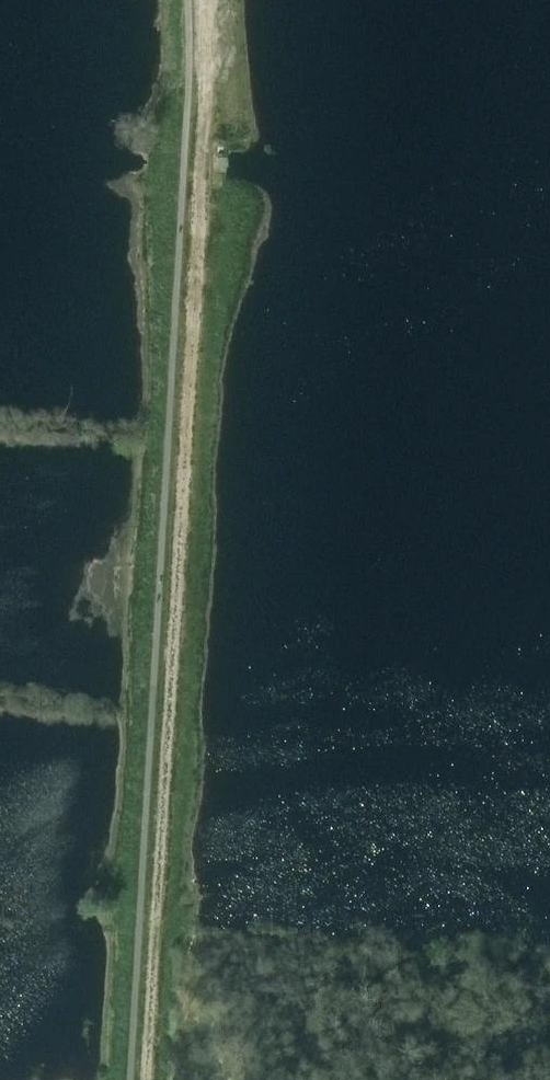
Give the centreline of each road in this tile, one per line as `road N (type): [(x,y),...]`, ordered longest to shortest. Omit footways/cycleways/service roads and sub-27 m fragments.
road 1 (unclassified): [(126,1079),(185,0)]

